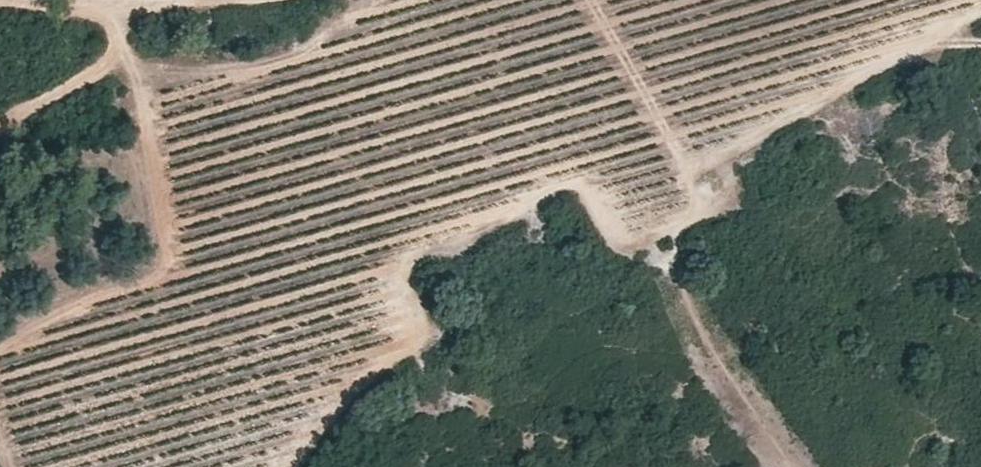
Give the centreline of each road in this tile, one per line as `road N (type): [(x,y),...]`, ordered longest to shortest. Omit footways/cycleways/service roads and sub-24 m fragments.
road 1 (track): [(594,0),(701,177),(658,263),(800,466)]
road 2 (track): [(194,0),(104,7),(0,1)]

